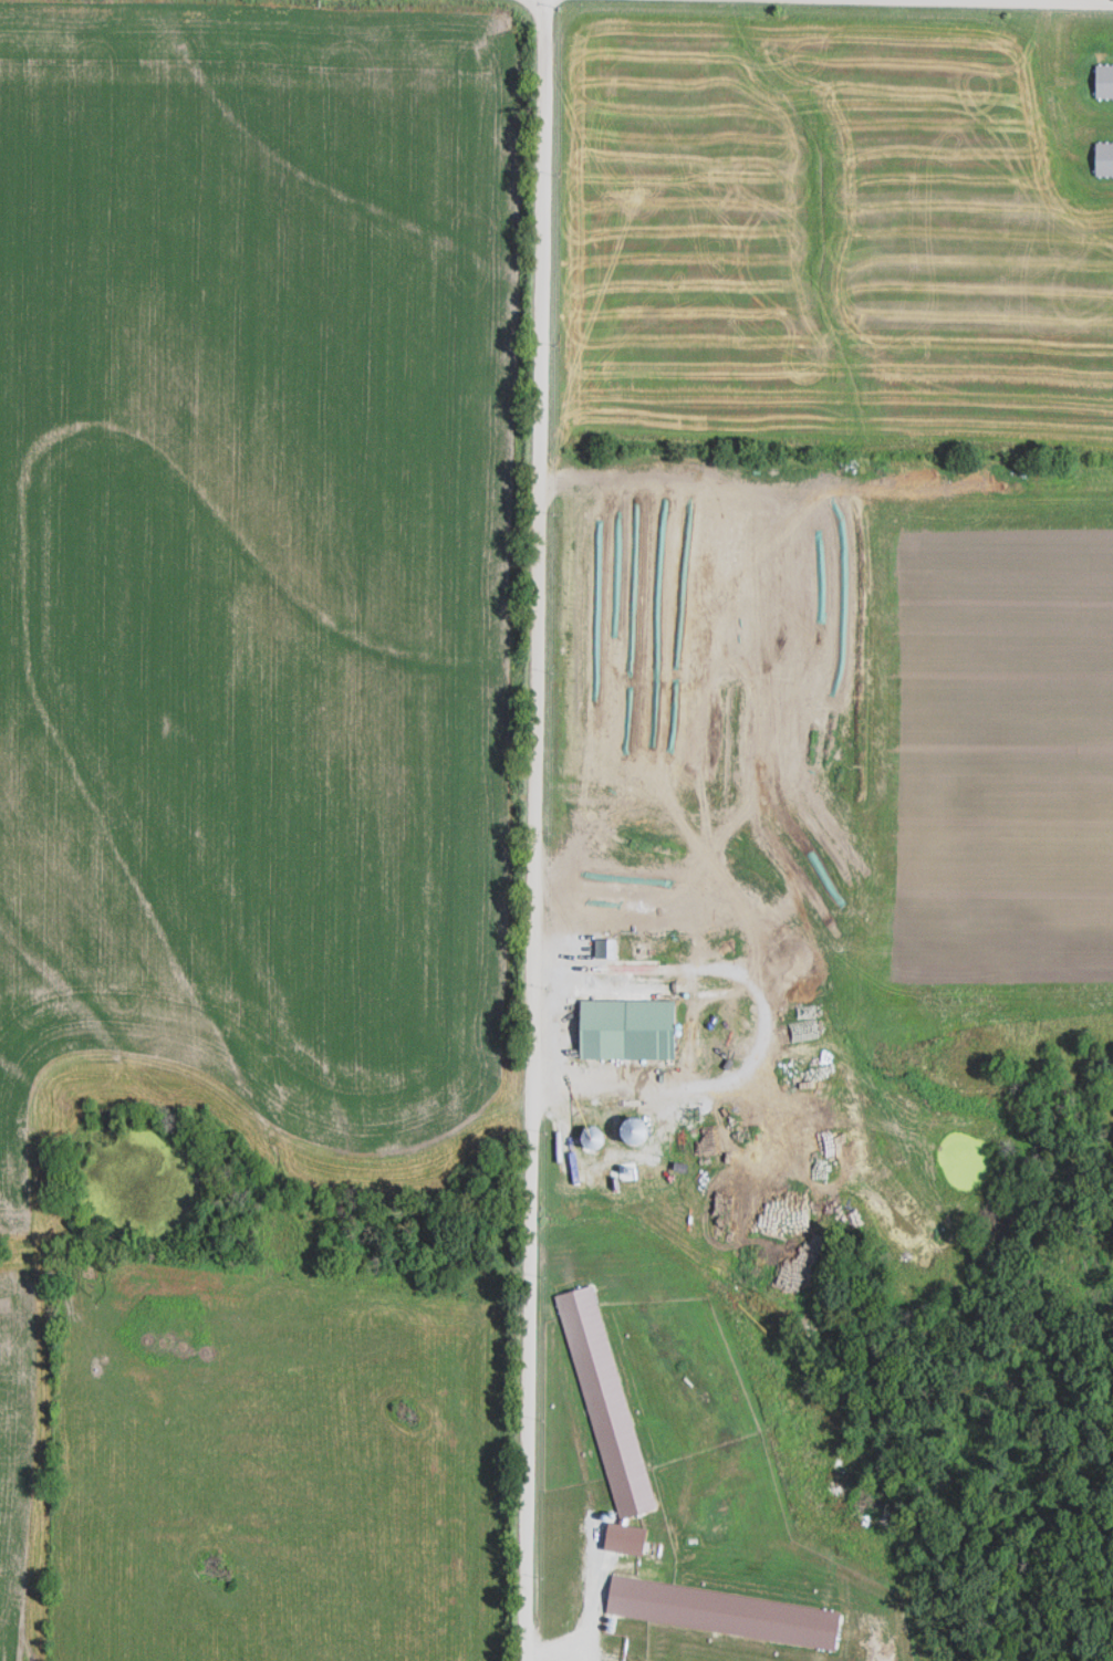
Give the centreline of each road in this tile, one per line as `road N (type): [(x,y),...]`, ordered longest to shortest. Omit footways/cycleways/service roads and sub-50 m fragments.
road 1 (residential): [(526,1660),(544,0)]

